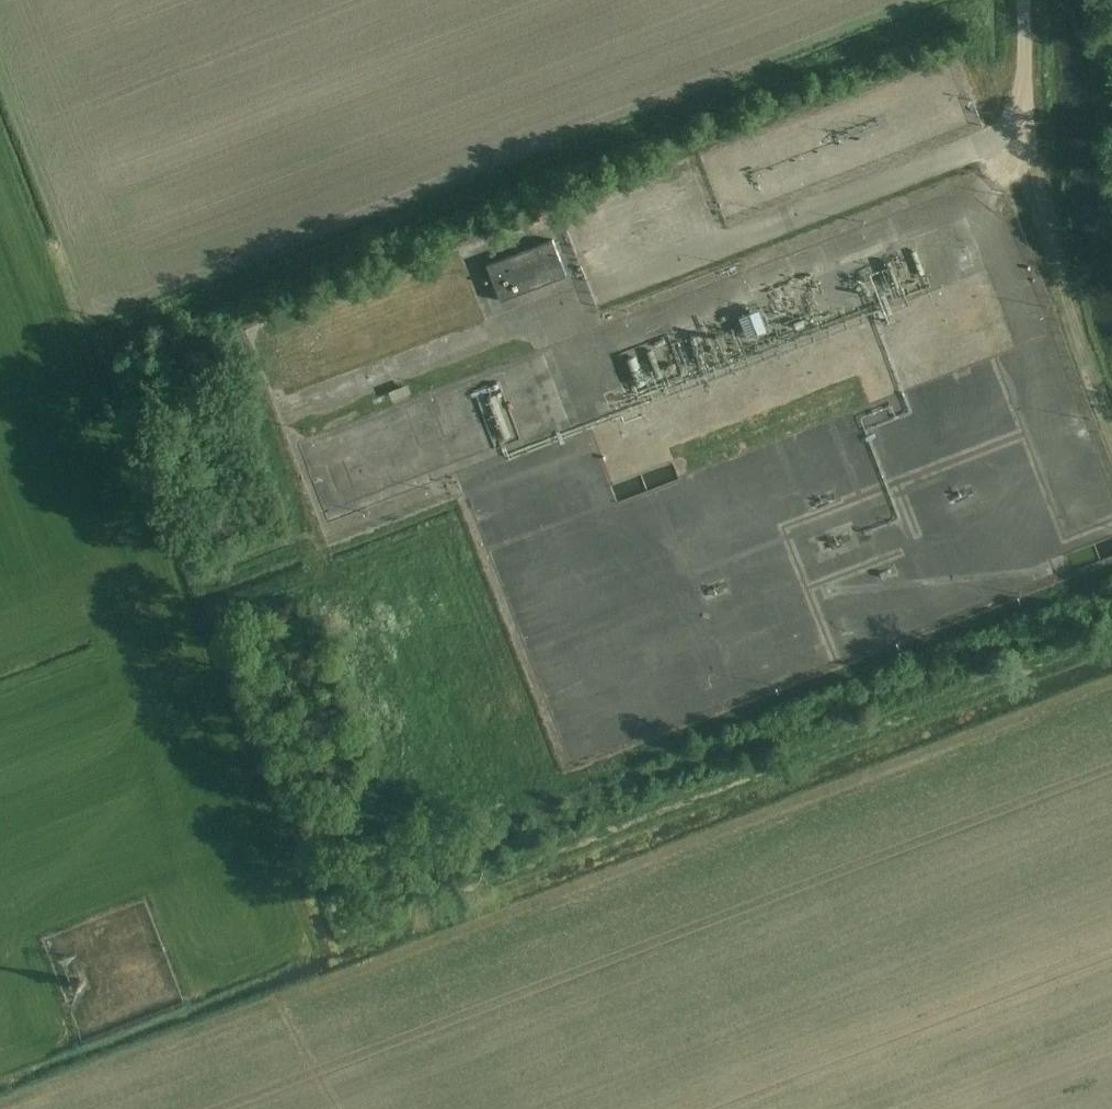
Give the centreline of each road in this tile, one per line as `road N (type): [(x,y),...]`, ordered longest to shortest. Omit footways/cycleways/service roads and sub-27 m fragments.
road 1 (track): [(1017,144),(1111,429)]

